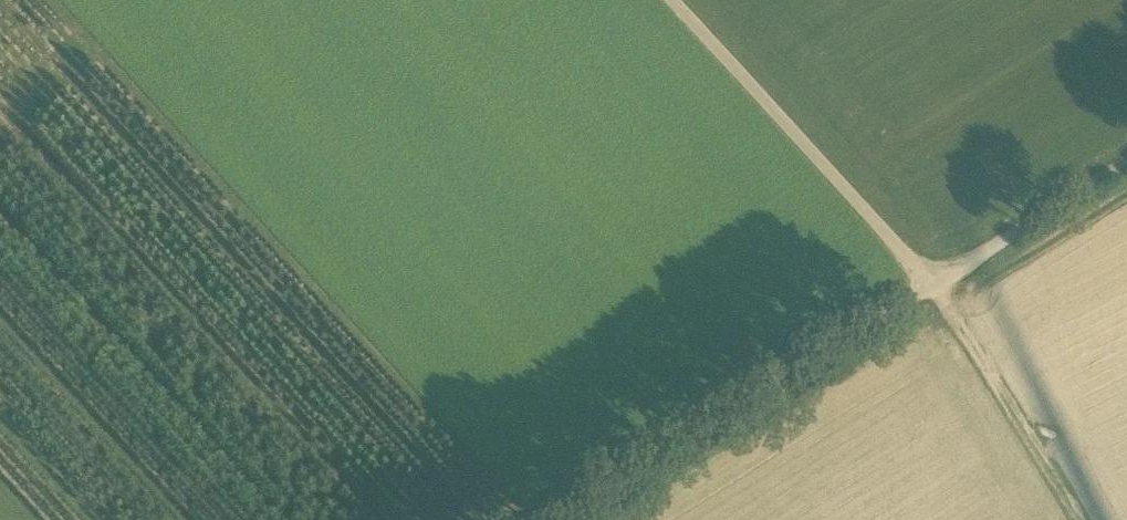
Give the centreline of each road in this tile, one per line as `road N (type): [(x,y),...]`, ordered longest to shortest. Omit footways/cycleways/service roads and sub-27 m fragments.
road 1 (track): [(560,519),(1126,165)]
road 2 (track): [(674,0),(933,287)]
road 3 (track): [(1079,519),(933,287)]

